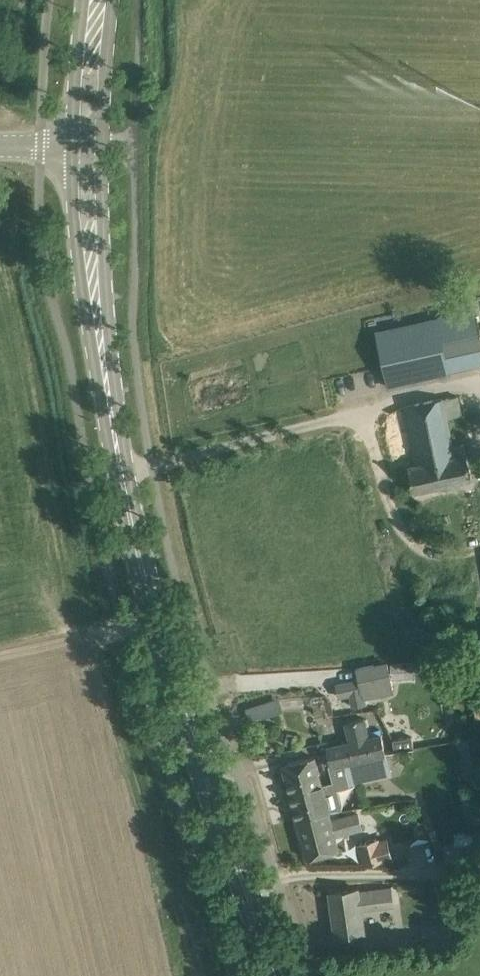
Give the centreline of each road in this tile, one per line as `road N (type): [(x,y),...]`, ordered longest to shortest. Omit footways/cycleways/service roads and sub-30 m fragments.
road 1 (tertiary): [(279,975),(137,548),(102,345),(88,142)]
road 2 (tertiary): [(88,142),(100,0)]

